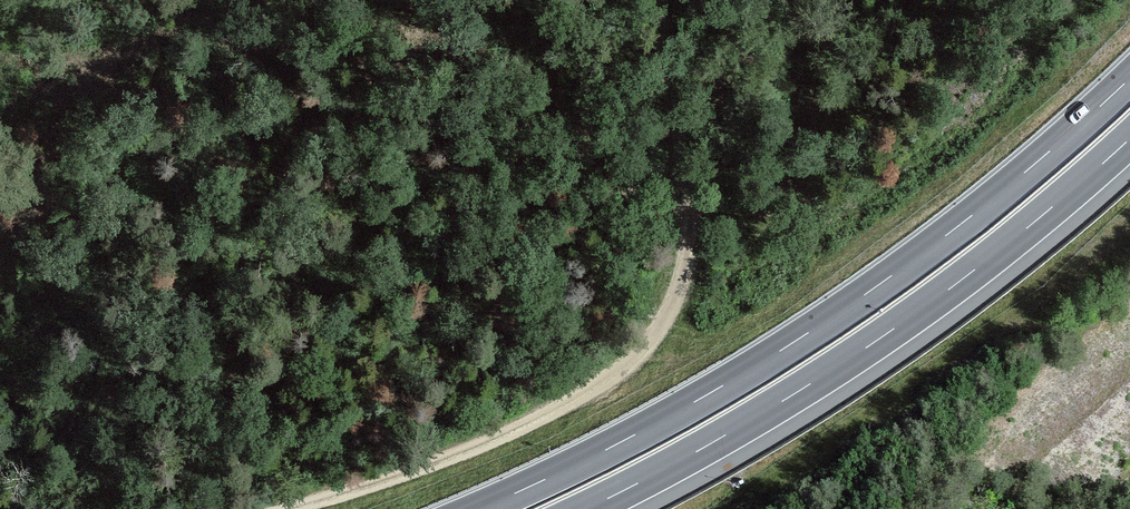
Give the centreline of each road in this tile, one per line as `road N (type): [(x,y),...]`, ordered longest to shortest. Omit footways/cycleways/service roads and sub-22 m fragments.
road 1 (trunk): [(1129,78),(946,235),(785,348),(612,447),(478,508)]
road 2 (track): [(292,508),(451,458),(539,419),(627,364),(662,323),(685,268),(689,222),(660,0)]
road 3 (trunk): [(585,508),(719,439),(890,332),(1129,139)]

